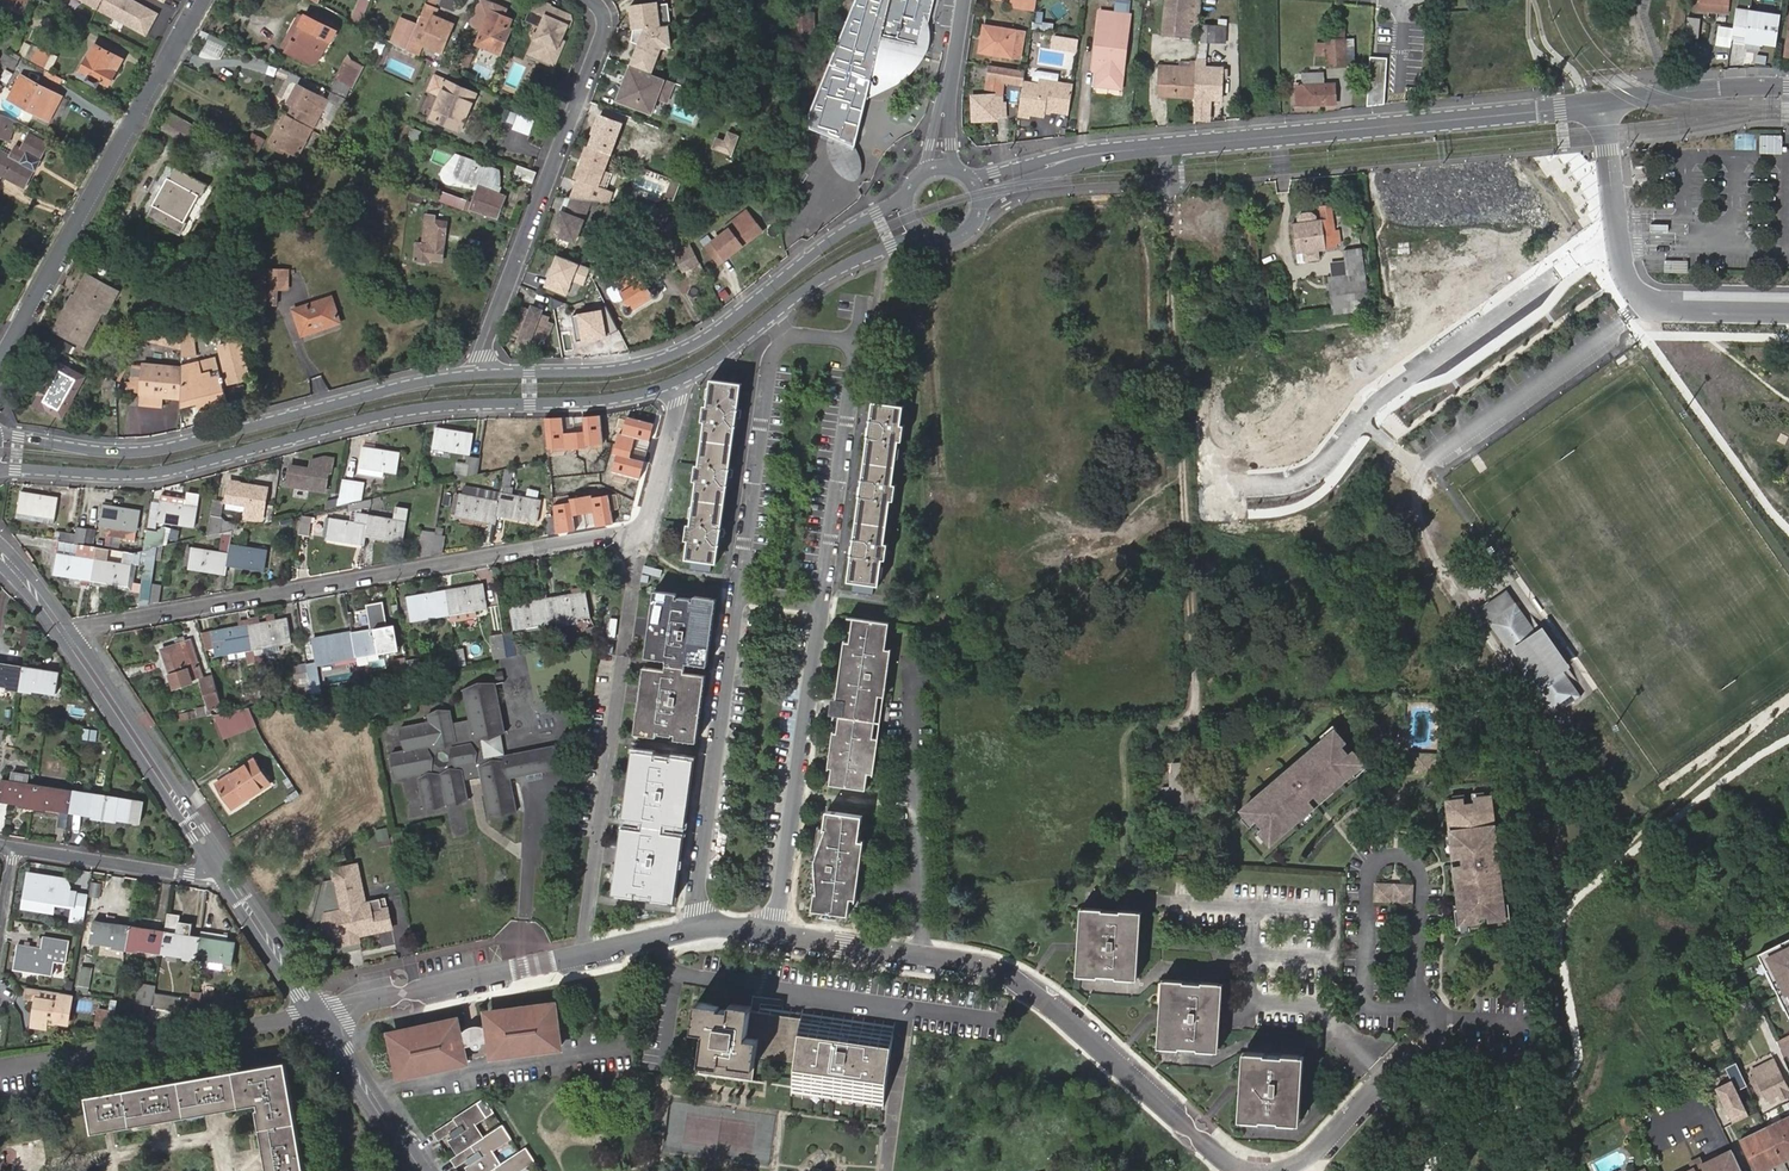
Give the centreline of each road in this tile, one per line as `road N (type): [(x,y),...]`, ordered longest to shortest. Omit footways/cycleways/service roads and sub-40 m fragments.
road 1 (residential): [(325,1012),(694,927),(845,942),(1002,972),(1237,1170)]
road 2 (residential): [(674,386),(679,401),(643,540),(617,536),(96,626),(76,636)]
road 3 (secondary): [(0,471),(163,471),(398,414),(581,404),(674,386)]
road 4 (secondary): [(1603,106),(1101,154)]
road 5 (track): [(1167,202),(1198,700)]
road 6 (secondary): [(483,374),(393,387),(139,452),(0,431)]
road 7 (secondary): [(907,194),(692,344),(629,366),(483,374)]
road 8 (unclassified): [(1617,243),(1558,273),(1378,401),(1330,462),(1301,480),(1237,488)]
road 9 (residential): [(0,360),(199,0)]
road 10 (residential): [(483,374),(482,355),(604,33),(604,17),(588,0)]
road 11 (secondary): [(674,386),(821,282),(891,246),(927,239)]
road 12 (track): [(1428,462),(1416,492),(1430,553),(1533,708)]
road 13 (residential): [(225,862),(76,636)]
road 14 (residential): [(63,646),(214,869)]
road 15 (residential): [(214,869),(191,876),(14,849)]
road 16 (residential): [(427,1170),(325,1012)]
road 17 (residential): [(307,1015),(412,1170)]
road 18 (secondary): [(1788,85),(1603,106)]
road 19 (residential): [(325,1012),(225,862)]
road 20 (residential): [(214,869),(307,1015)]
road 21 (residential): [(1410,1054),(1284,1170)]
road 22 (secondary): [(1101,154),(961,173)]
road 23 (residential): [(1603,106),(1617,243)]
road 24 (secondary): [(980,210),(1001,192),(1101,154)]

